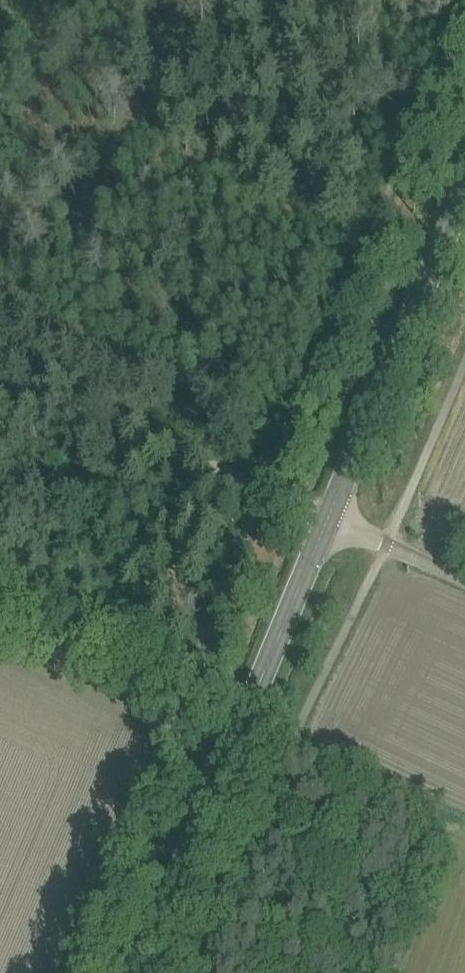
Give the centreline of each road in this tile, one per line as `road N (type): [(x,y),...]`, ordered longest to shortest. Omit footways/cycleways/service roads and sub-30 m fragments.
road 1 (secondary): [(133,972),(328,516)]
road 2 (secondary): [(328,516),(464,191)]
road 3 (track): [(0,371),(264,491)]
road 4 (unclassified): [(328,516),(464,577)]

